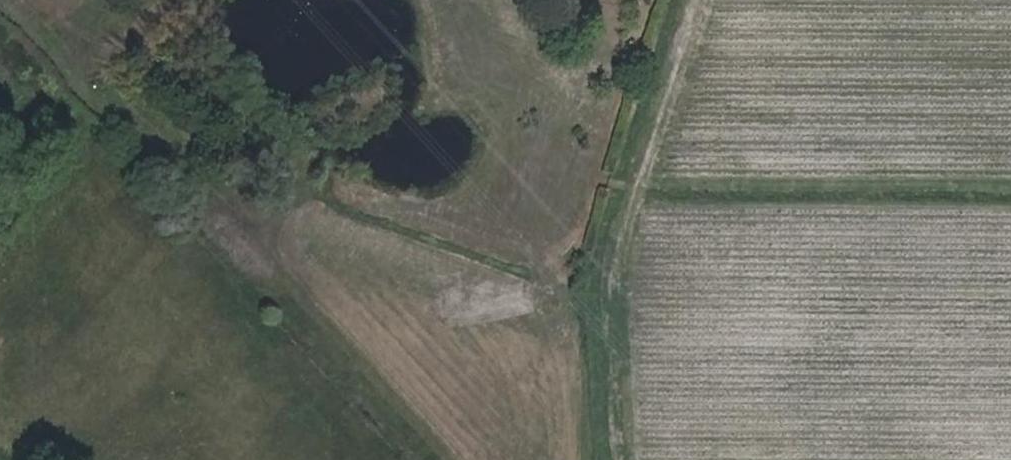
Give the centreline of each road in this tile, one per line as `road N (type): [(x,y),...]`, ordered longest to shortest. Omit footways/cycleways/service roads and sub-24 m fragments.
road 1 (track): [(1010,198),(655,196)]

